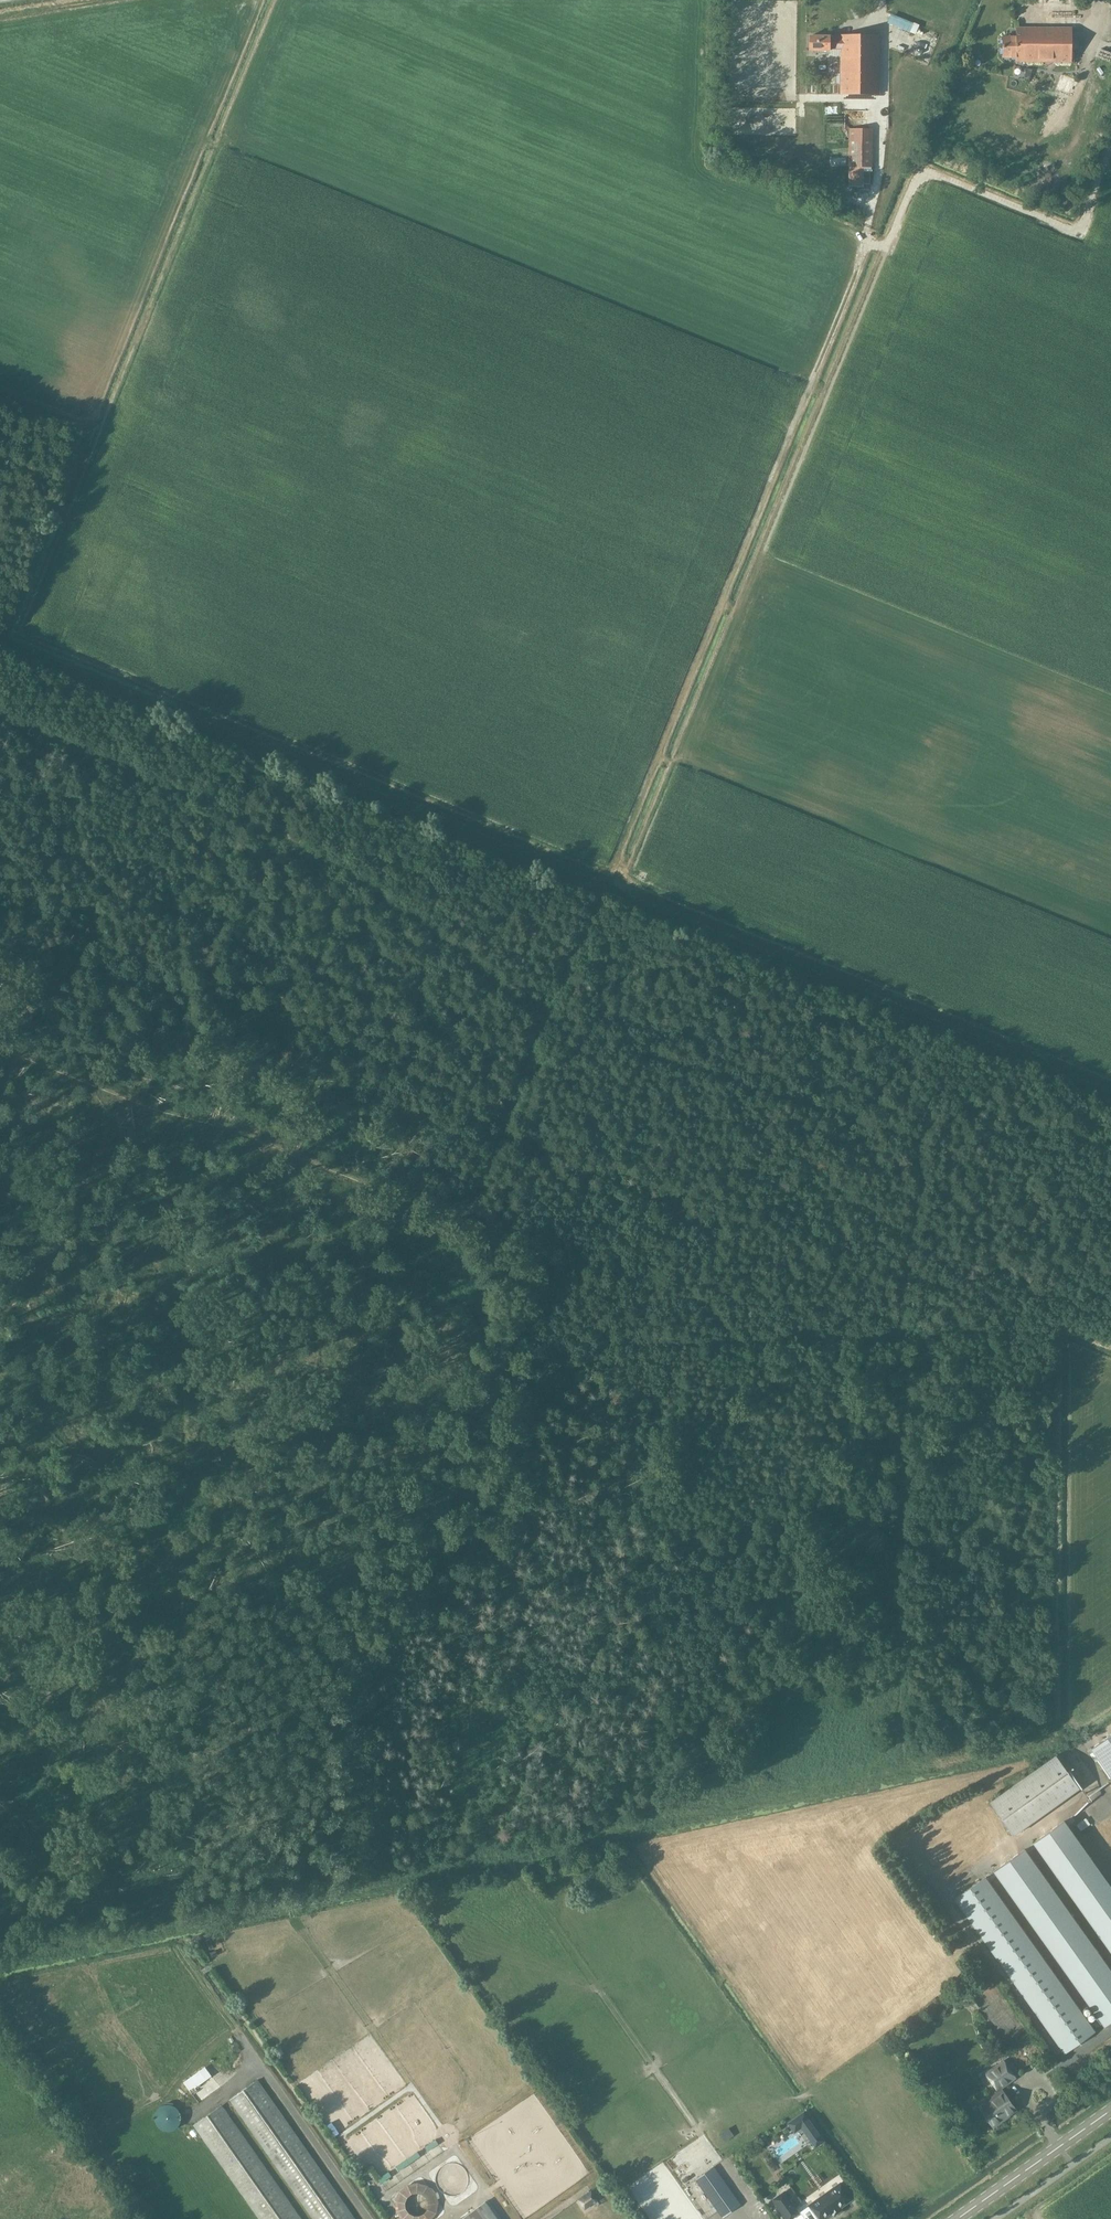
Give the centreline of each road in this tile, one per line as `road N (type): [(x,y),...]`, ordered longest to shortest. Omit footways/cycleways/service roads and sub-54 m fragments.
road 1 (secondary): [(957,2218),(1110,2110)]

